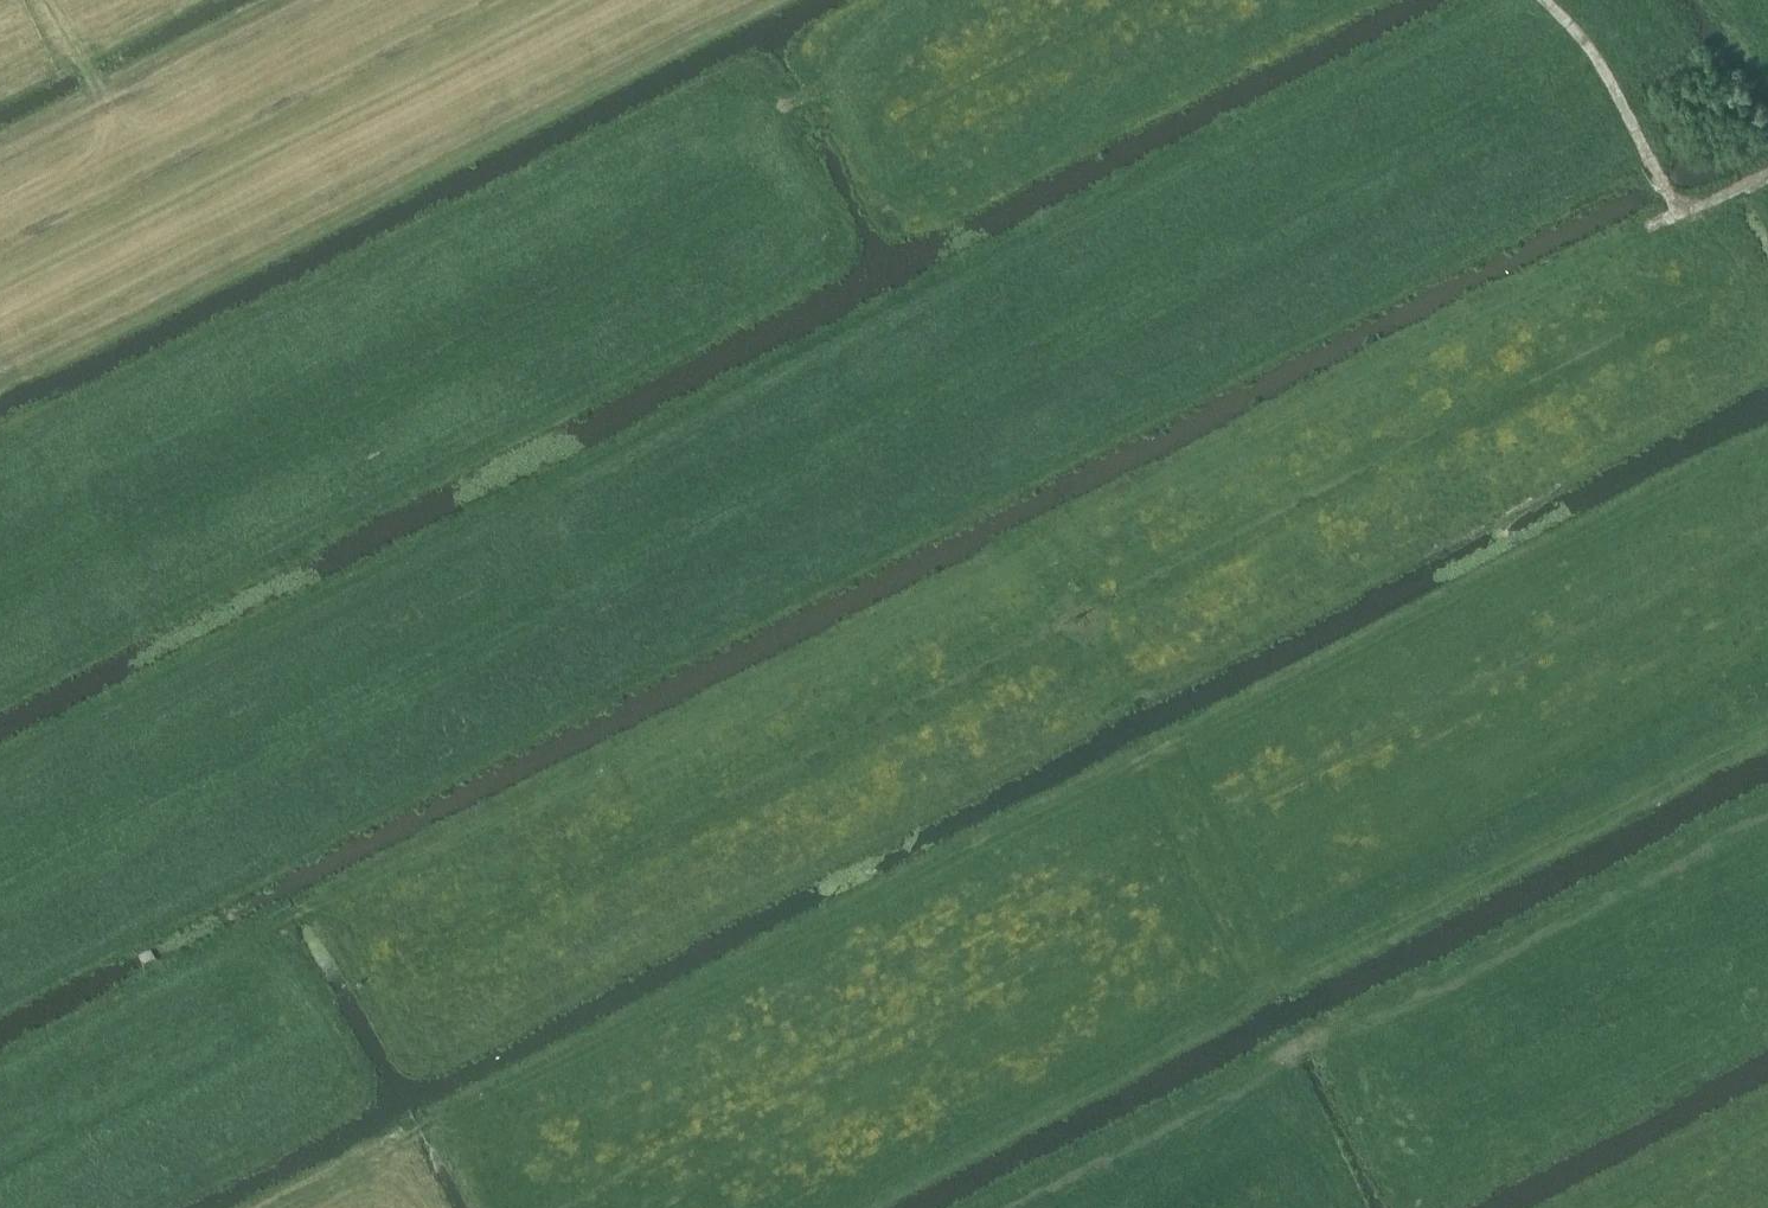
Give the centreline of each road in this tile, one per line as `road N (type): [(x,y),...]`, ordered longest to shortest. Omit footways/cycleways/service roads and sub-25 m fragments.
road 1 (track): [(1767,175),(1683,209),(1186,471),(884,642),(400,879),(306,912),(0,1077)]
road 2 (track): [(1683,209),(1612,81),(1547,0)]

